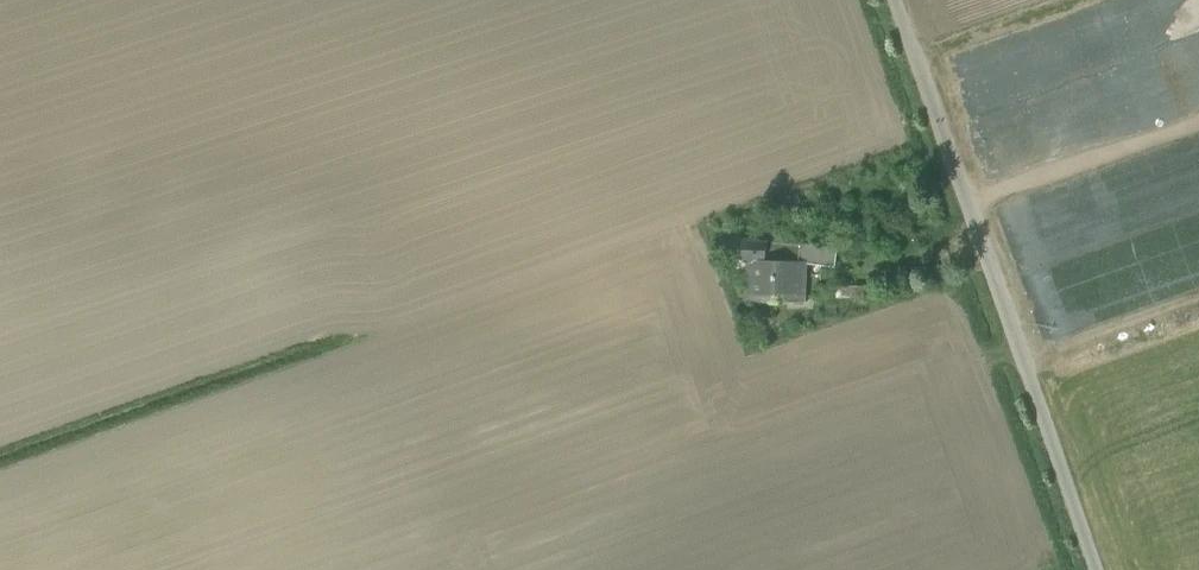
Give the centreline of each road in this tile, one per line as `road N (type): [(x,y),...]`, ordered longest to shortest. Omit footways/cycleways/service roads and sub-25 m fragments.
road 1 (unclassified): [(893,0),(1094,569)]

